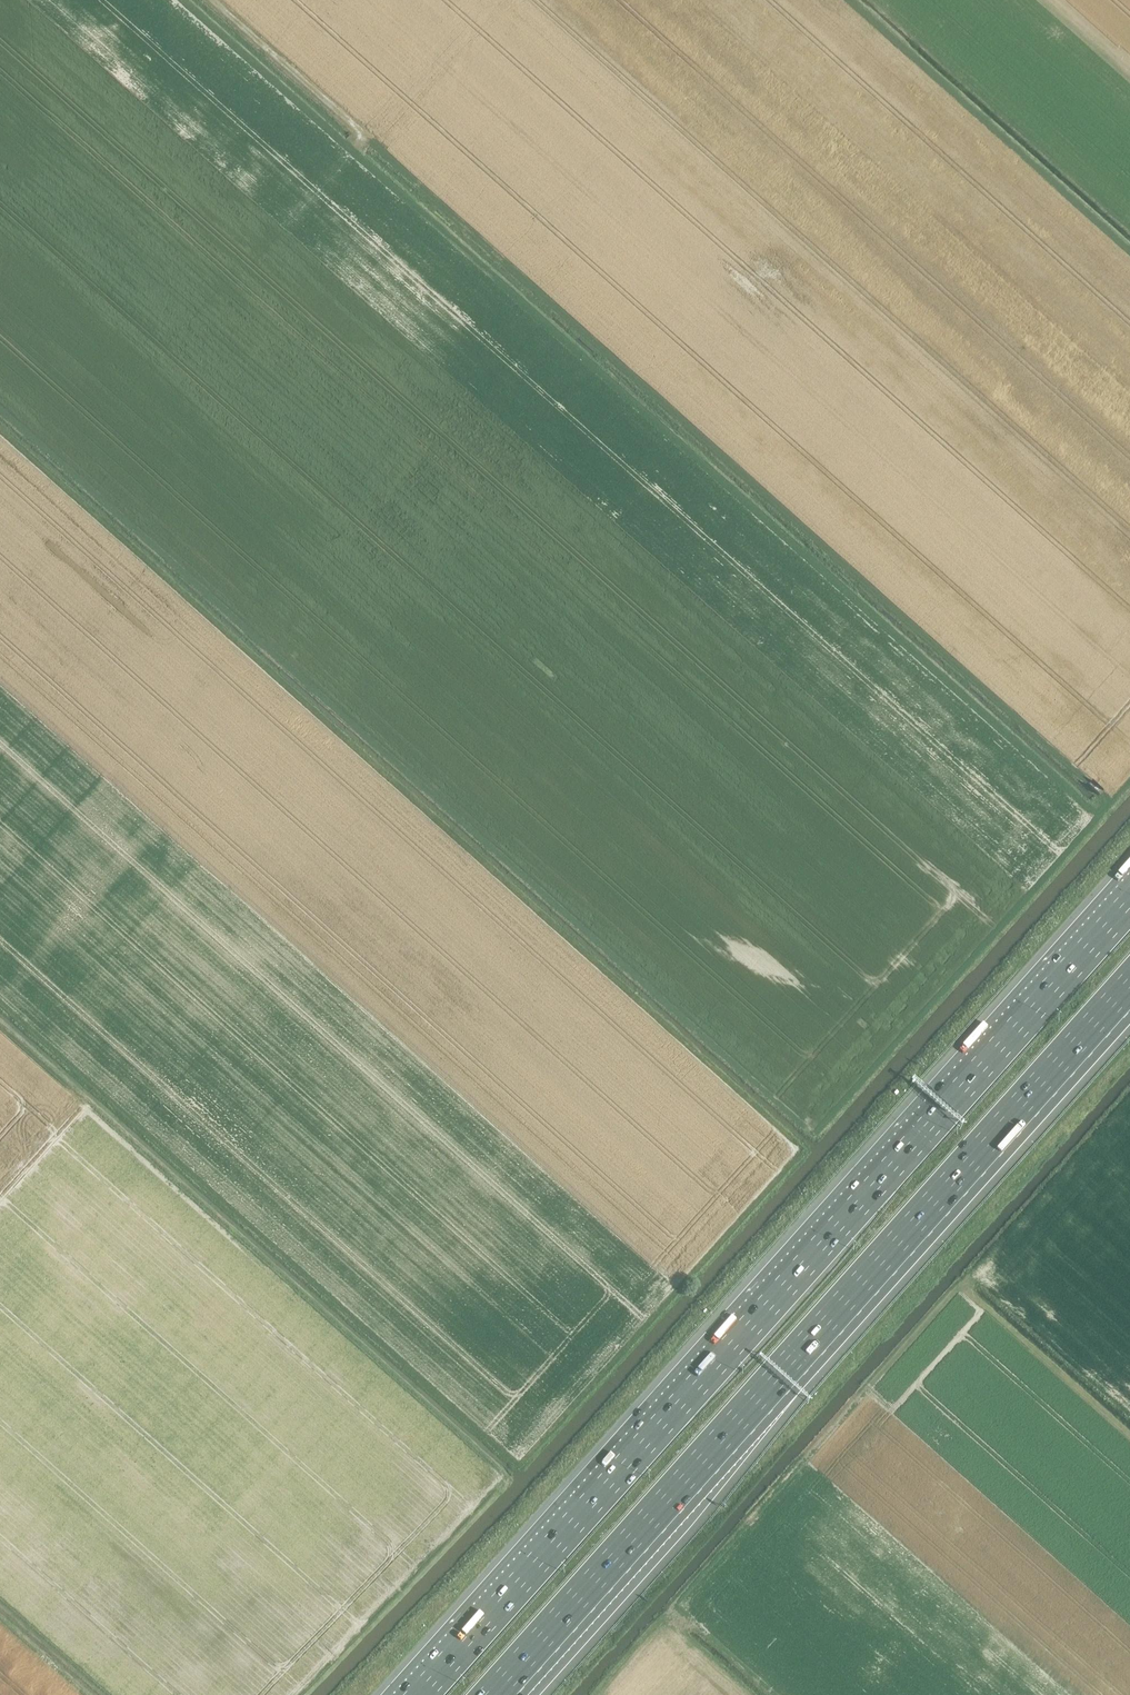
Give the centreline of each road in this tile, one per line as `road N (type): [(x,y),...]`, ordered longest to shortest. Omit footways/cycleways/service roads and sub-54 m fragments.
road 1 (motorway): [(1129,902),(419,1694)]
road 2 (motorway): [(490,1694),(1129,981)]
road 3 (track): [(212,0),(371,140)]

